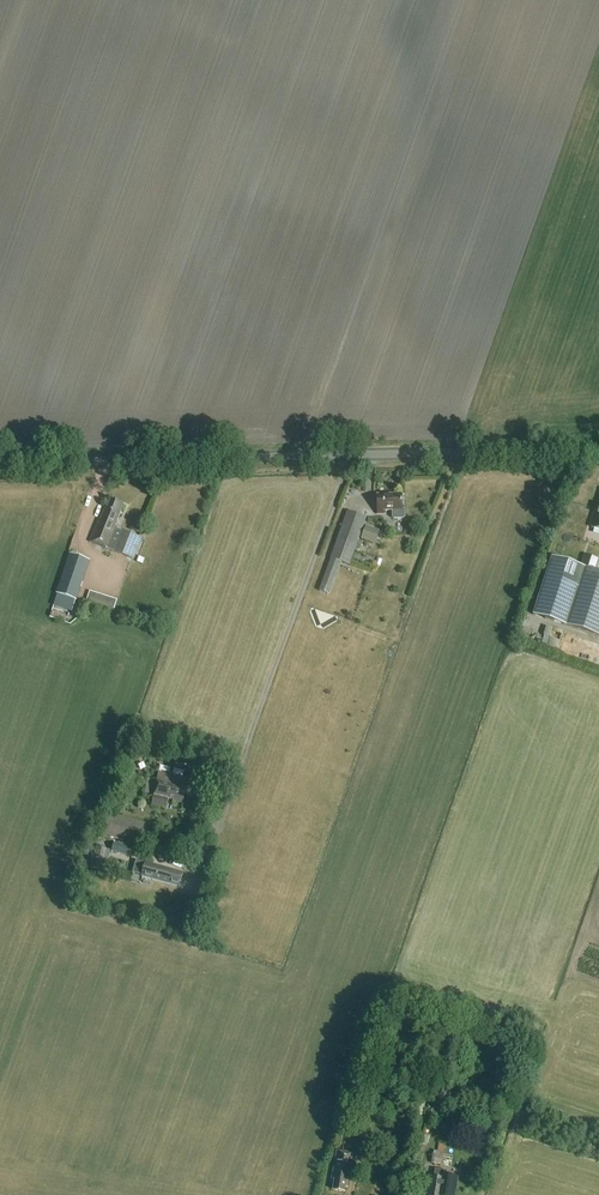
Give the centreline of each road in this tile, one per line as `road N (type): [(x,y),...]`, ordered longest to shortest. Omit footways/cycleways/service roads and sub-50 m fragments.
road 1 (tertiary): [(598,449),(0,464)]
road 2 (track): [(344,456),(232,784)]

